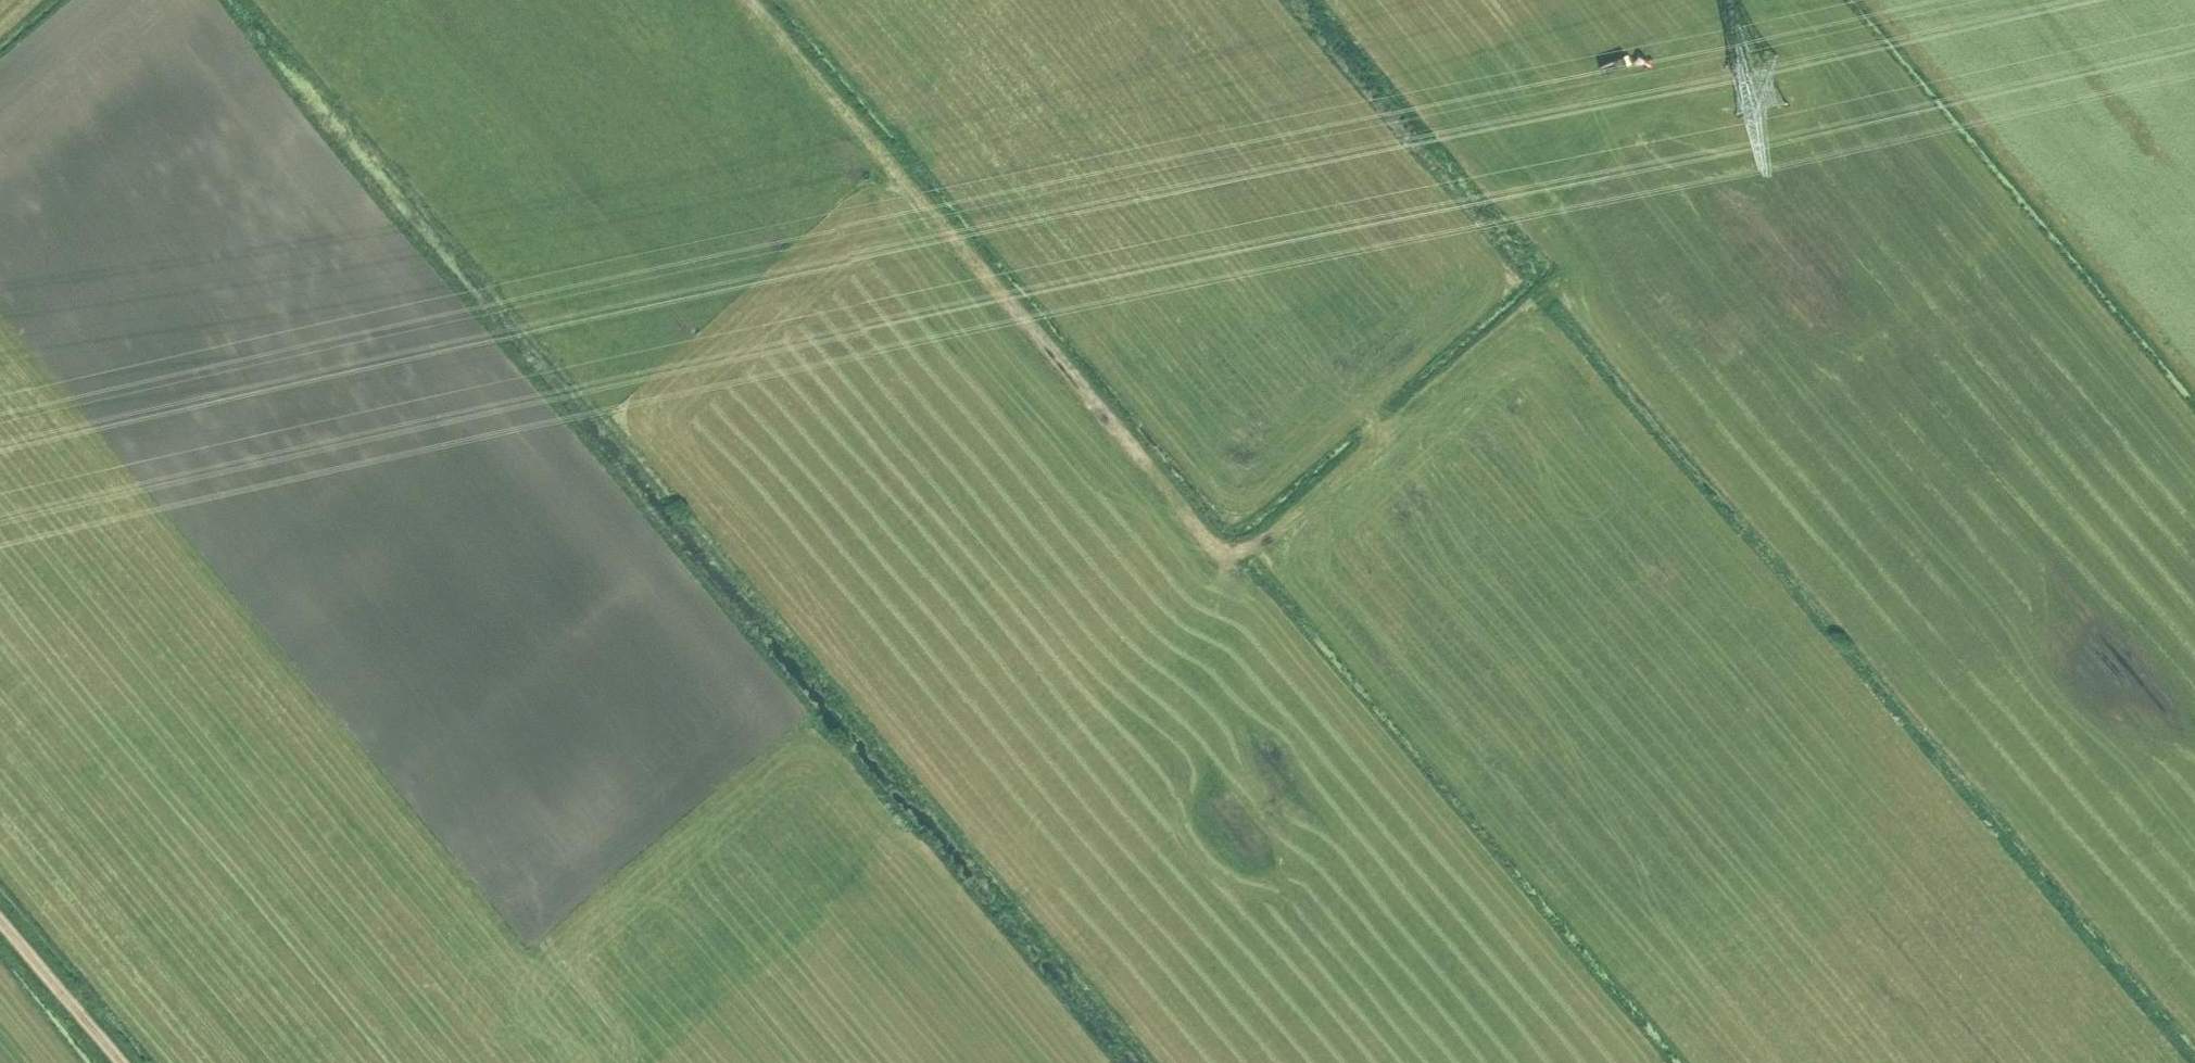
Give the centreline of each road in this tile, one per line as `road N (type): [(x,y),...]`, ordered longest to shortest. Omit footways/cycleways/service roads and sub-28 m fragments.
road 1 (track): [(754,0),(1198,527),(1223,544),(1250,547),(1541,294)]
road 2 (track): [(0,920),(122,1062)]

